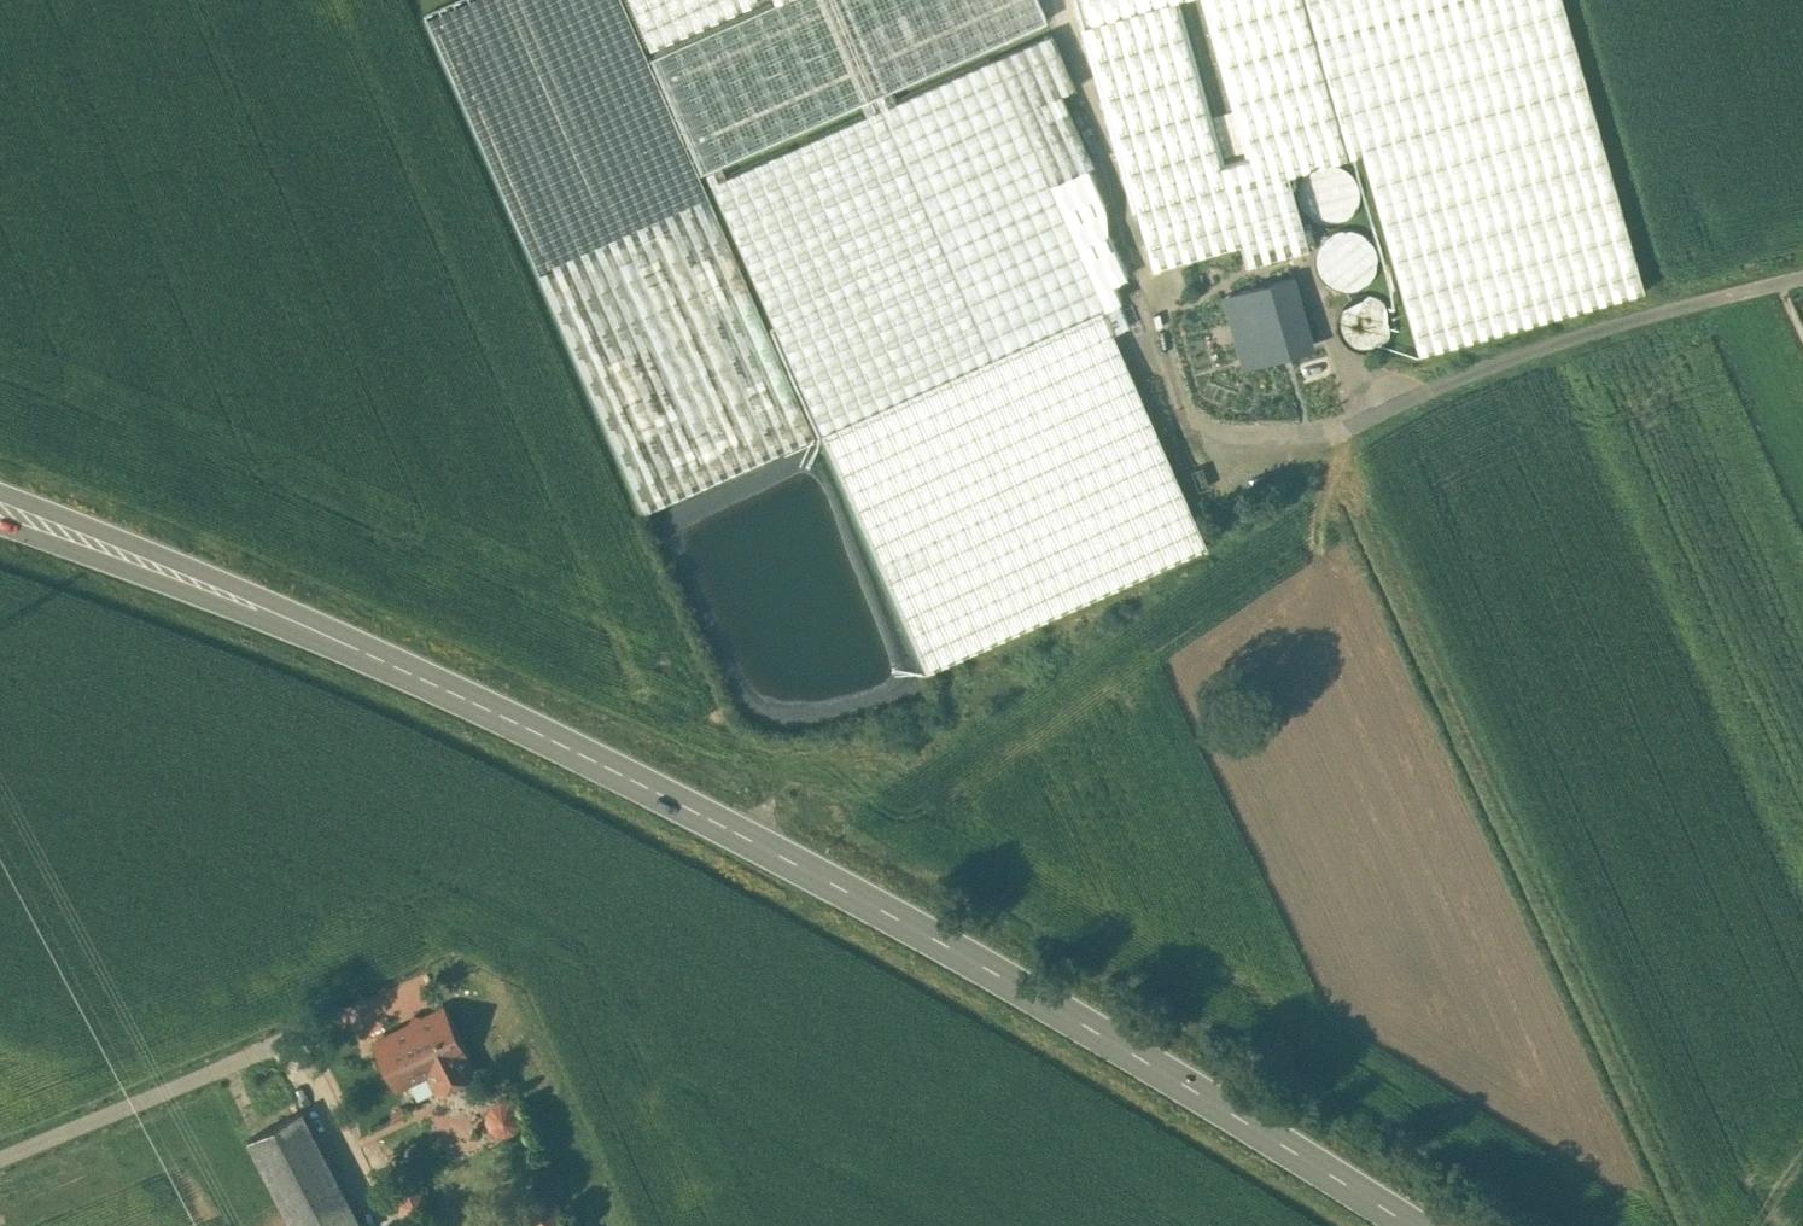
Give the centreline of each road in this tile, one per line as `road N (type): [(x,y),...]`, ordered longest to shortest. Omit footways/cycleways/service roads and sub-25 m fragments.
road 1 (secondary): [(0,501),(330,634),(792,857),(1173,1073),(1418,1225)]
road 2 (residential): [(1802,275),(1505,357),(1311,449),(1200,478)]

